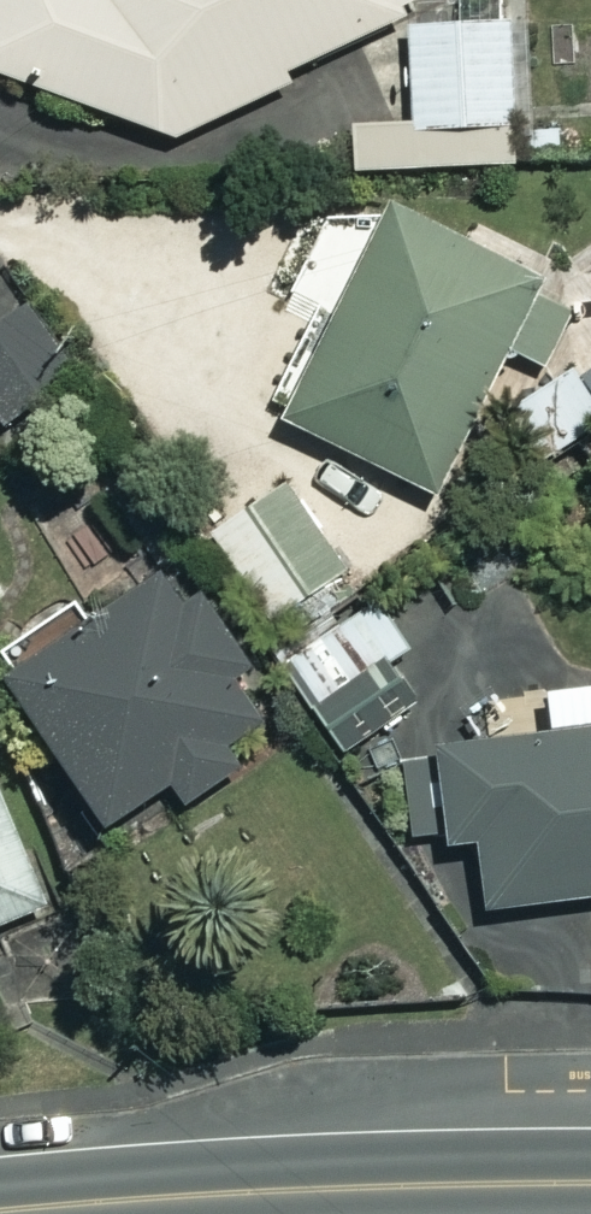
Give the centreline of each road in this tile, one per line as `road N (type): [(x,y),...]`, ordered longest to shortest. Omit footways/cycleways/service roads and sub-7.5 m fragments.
road 1 (secondary): [(590,1184),(373,1184),(0,1211)]

